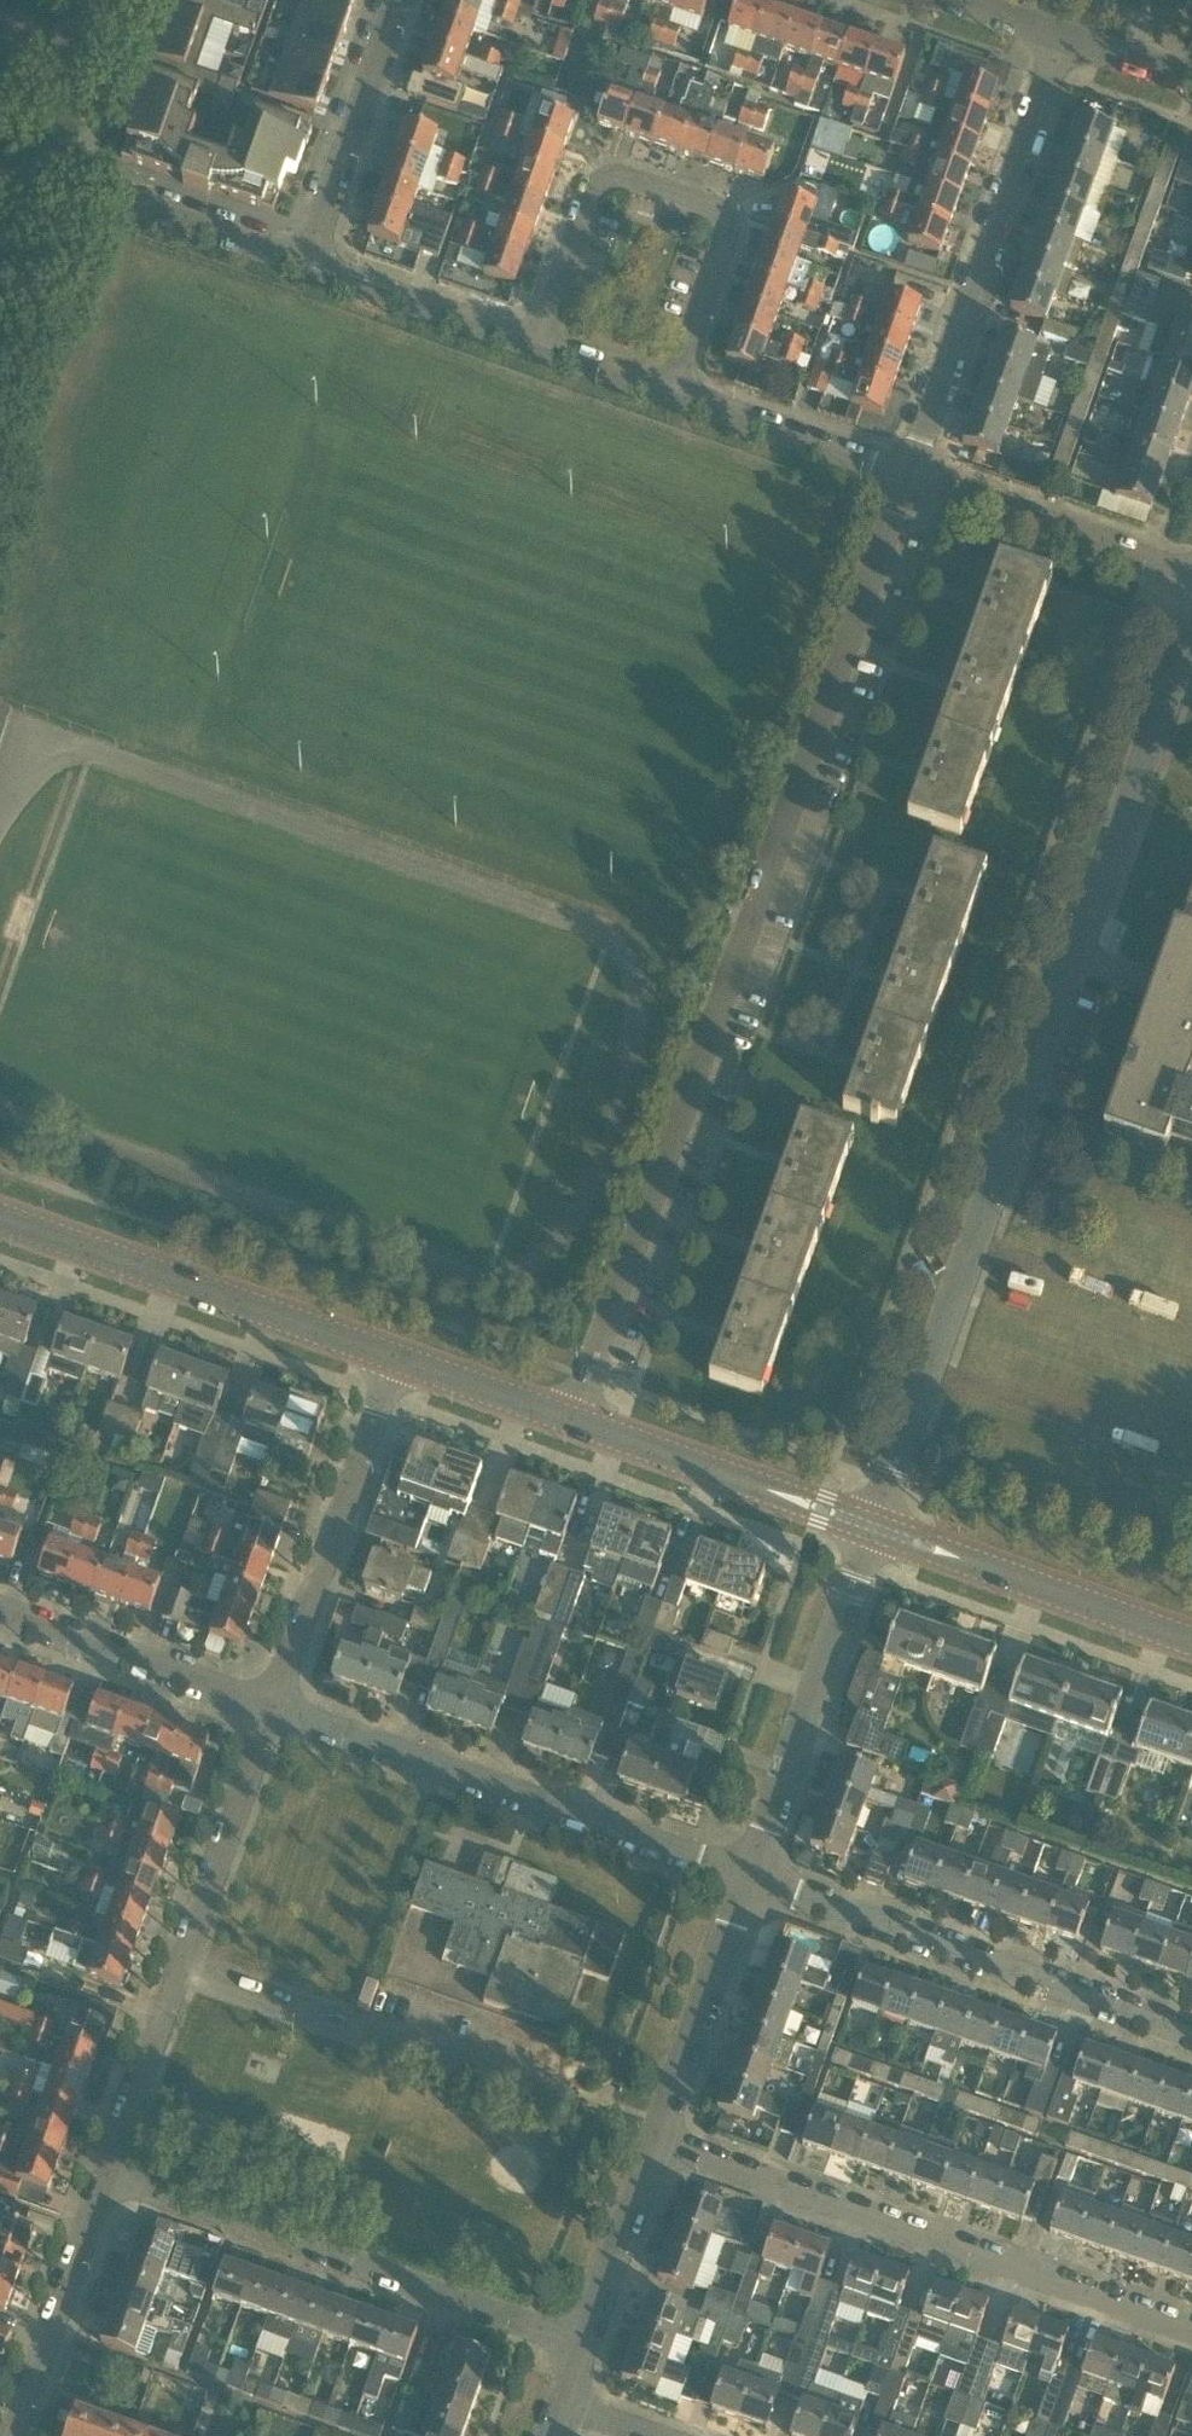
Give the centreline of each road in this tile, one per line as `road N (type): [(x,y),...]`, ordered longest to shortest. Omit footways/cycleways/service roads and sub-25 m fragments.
road 1 (residential): [(577,1418),(911,478)]
road 2 (residential): [(881,1528),(1029,1129),(1073,955),(1191,620)]
road 3 (residential): [(1191,2340),(651,2141)]
road 4 (residential): [(751,1880),(269,1708)]
road 5 (residential): [(577,2342),(105,2171)]
road 6 (residential): [(679,390),(724,230),(709,209),(653,185),(607,178),(591,191),(537,341)]
road 7 (residential): [(911,478),(1074,32)]
road 8 (residential): [(1191,2035),(751,1880)]
road 9 (residential): [(602,2121),(174,1965)]
road 10 (tertiary): [(396,1353),(0,1215)]
road 11 (residential): [(269,1708),(396,1353)]
road 12 (residential): [(751,1880),(881,1528)]
road 13 (tertiary): [(1191,1644),(881,1528)]
road 14 (tertiary): [(881,1528),(577,1418)]
road 15 (residential): [(311,262),(26,155)]
road 16 (residential): [(1191,578),(911,478)]
road 17 (residential): [(269,1708),(0,1616)]
road 18 (residential): [(651,2141),(751,1880)]
road 19 (residential): [(14,2435),(105,2171)]
road 20 (residential): [(311,262),(401,0)]
road 21 (residential): [(174,1965),(269,1708)]
road 22 (residential): [(911,478),(679,390)]
road 23 (residential): [(537,341),(311,262)]
road 24 (residential): [(105,2171),(174,1965)]
road 25 (residential): [(577,2342),(651,2141)]
road 26 (tertiary): [(577,1418),(396,1353)]
road 27 (residential): [(679,390),(537,341)]
road 28 (residential): [(1191,73),(1074,32)]

